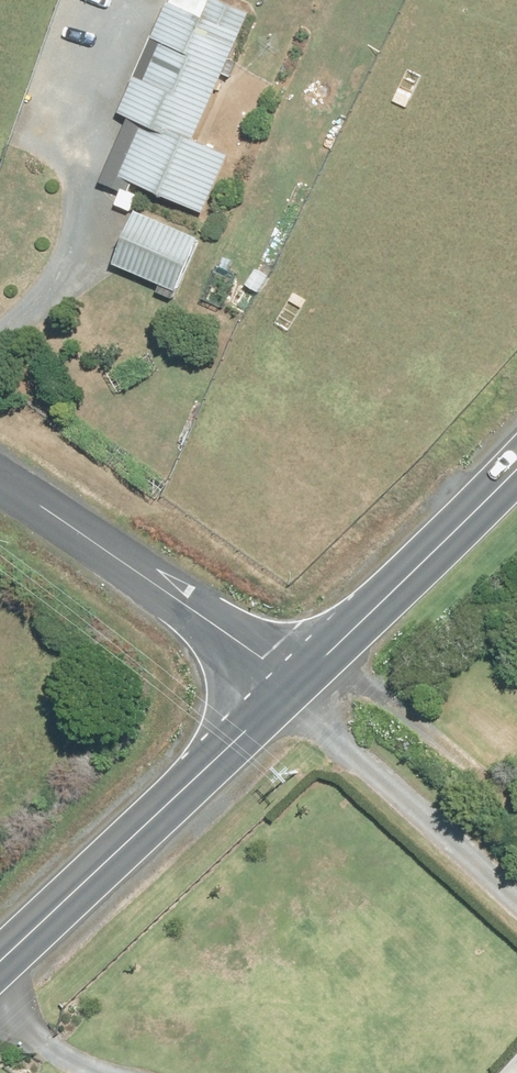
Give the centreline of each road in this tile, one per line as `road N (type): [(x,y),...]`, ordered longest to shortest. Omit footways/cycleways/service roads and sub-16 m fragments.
road 1 (tertiary): [(292,690),(0,963)]
road 2 (unclassified): [(0,481),(117,556),(292,690)]
road 3 (tertiary): [(516,446),(292,690)]

